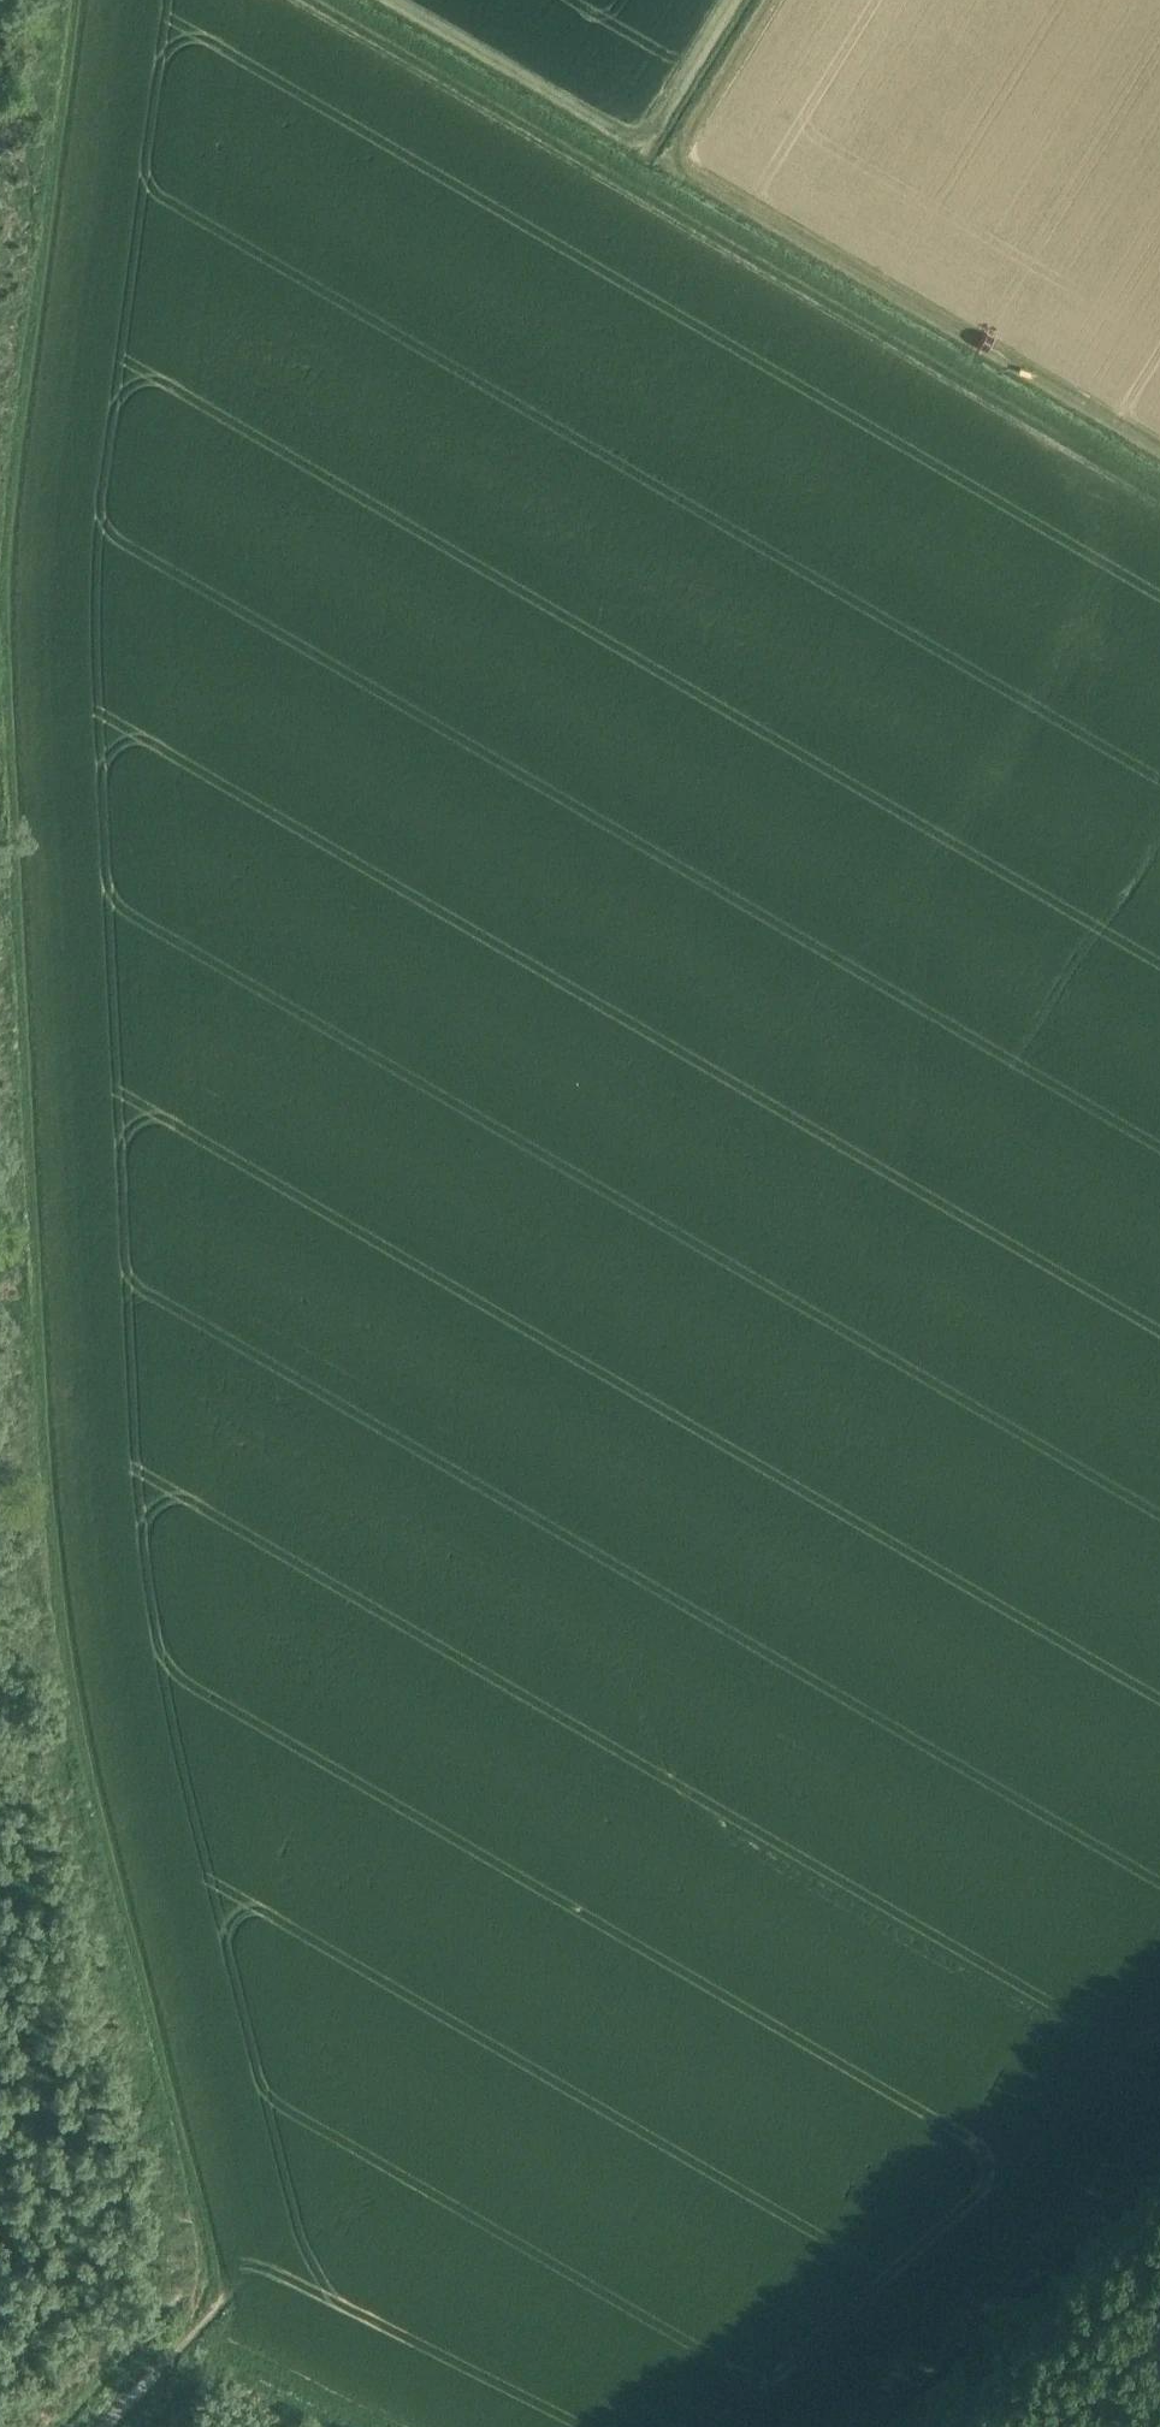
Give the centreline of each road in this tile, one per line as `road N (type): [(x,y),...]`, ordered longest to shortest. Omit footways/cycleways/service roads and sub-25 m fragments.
road 1 (unclassified): [(114,2426),(214,2321)]

